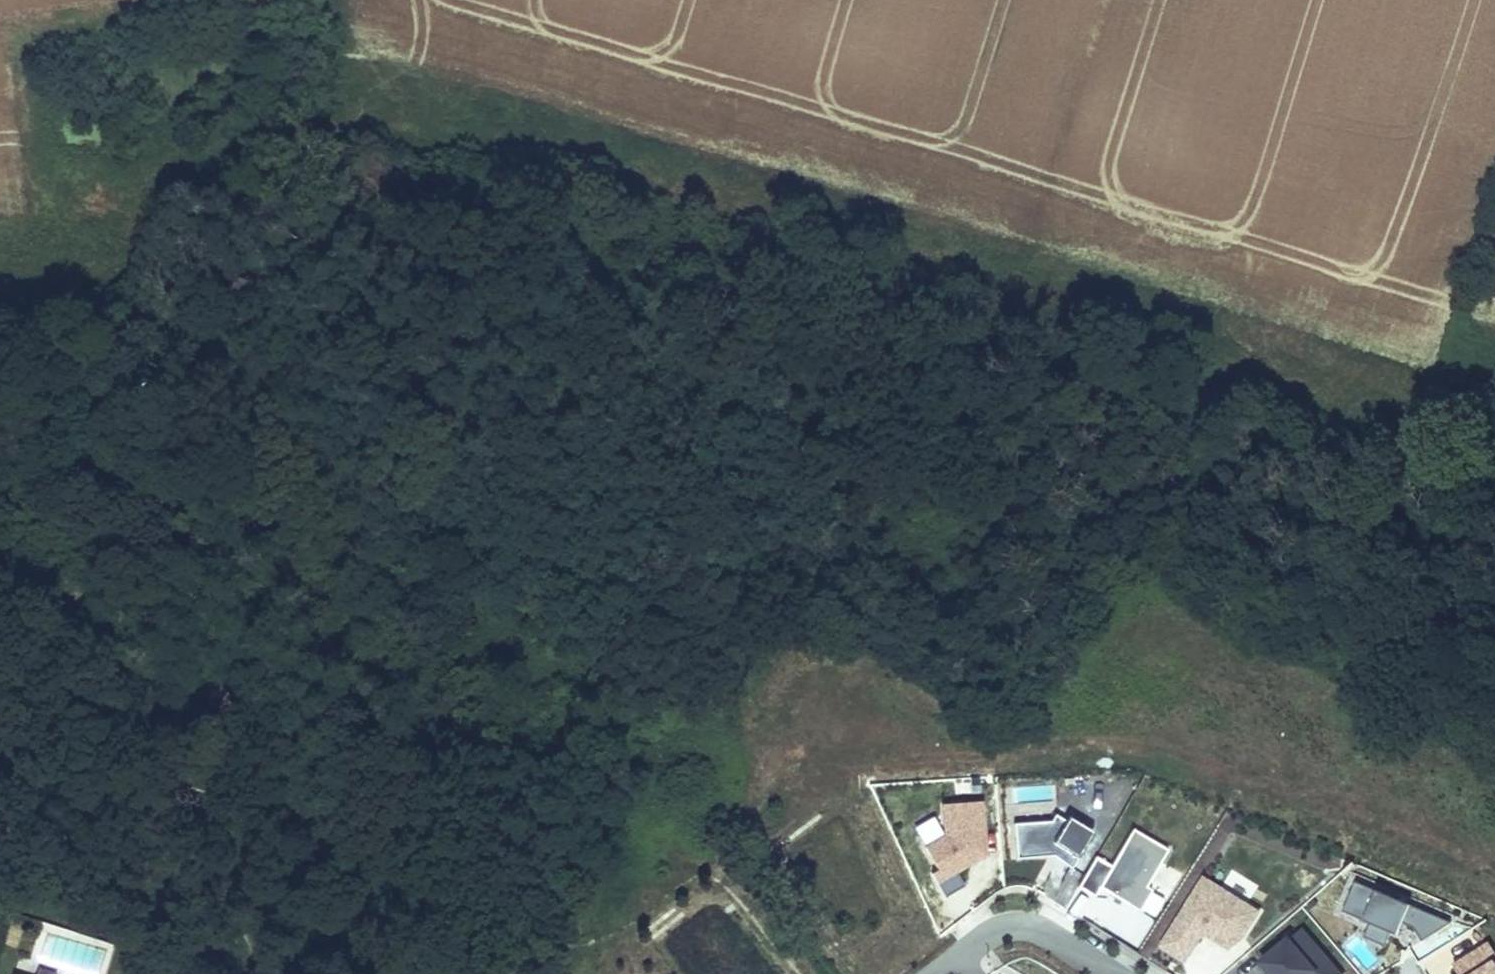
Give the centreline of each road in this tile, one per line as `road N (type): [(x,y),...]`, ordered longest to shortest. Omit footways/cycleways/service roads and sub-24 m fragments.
road 1 (residential): [(936,973),(996,928),(1024,925),(1103,973)]

